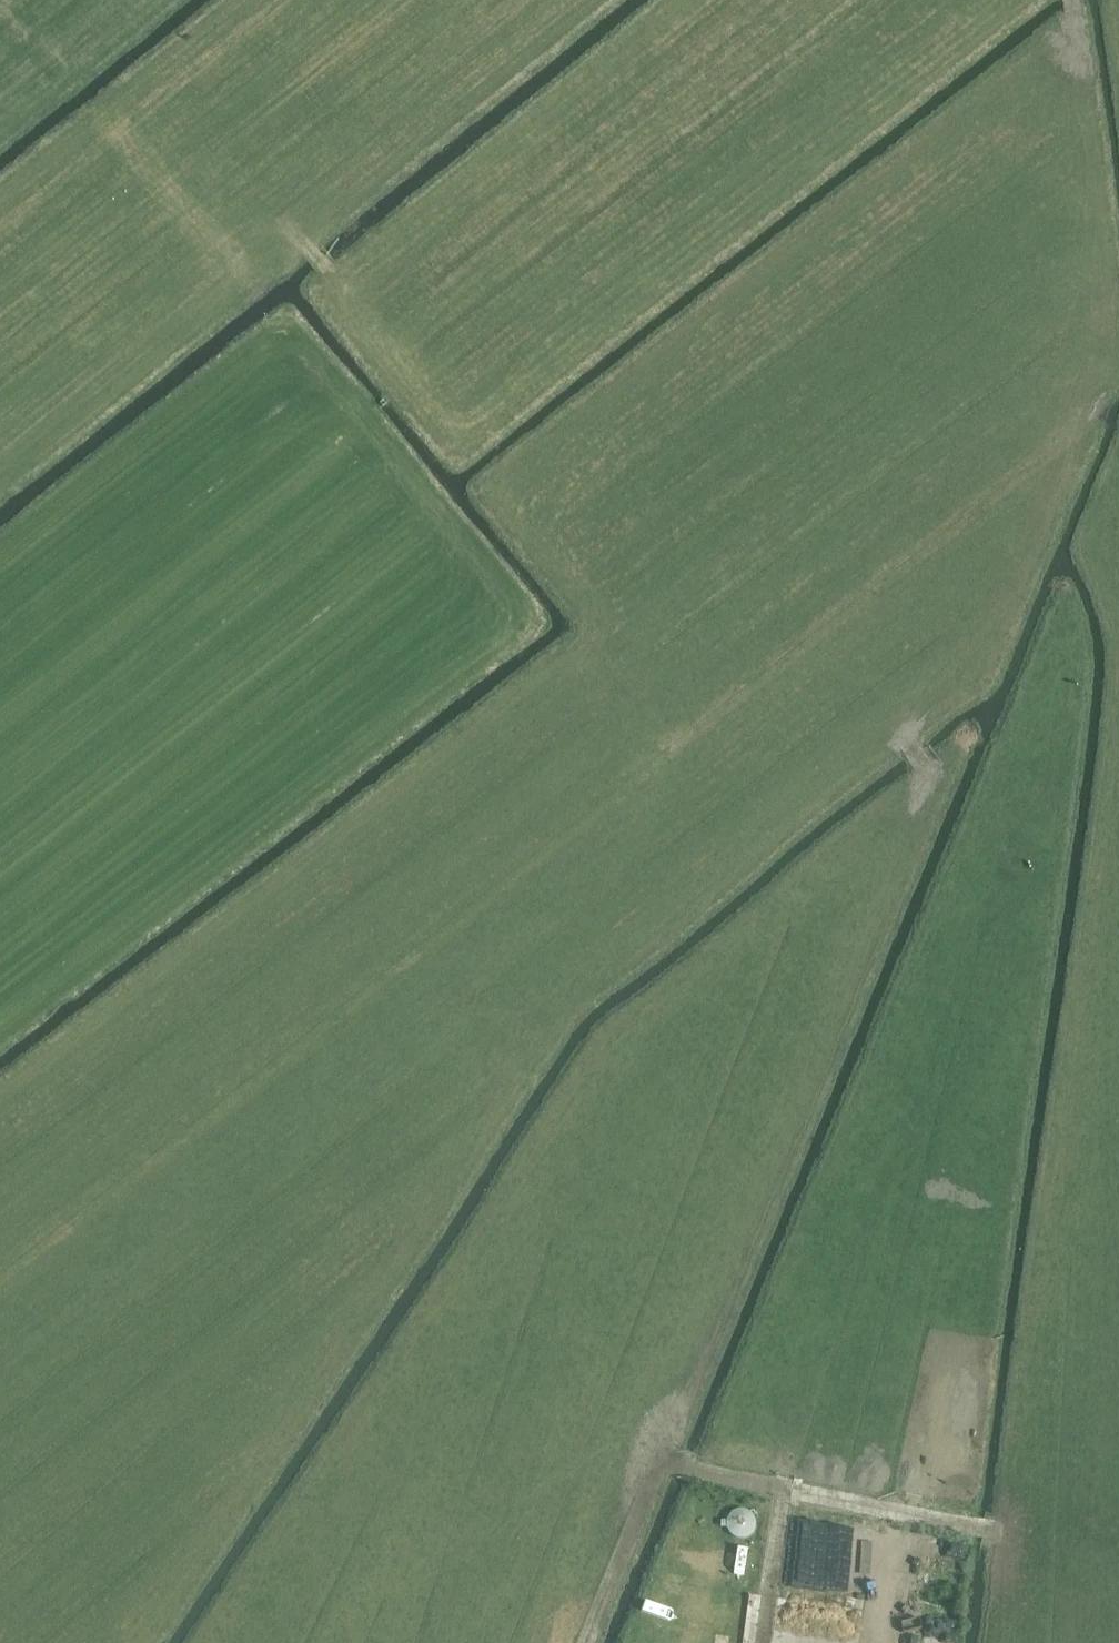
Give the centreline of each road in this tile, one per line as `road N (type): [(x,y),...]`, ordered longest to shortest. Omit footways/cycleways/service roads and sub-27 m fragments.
road 1 (track): [(582,1642),(664,1458),(994,1529)]
road 2 (track): [(785,1489),(765,1639)]

